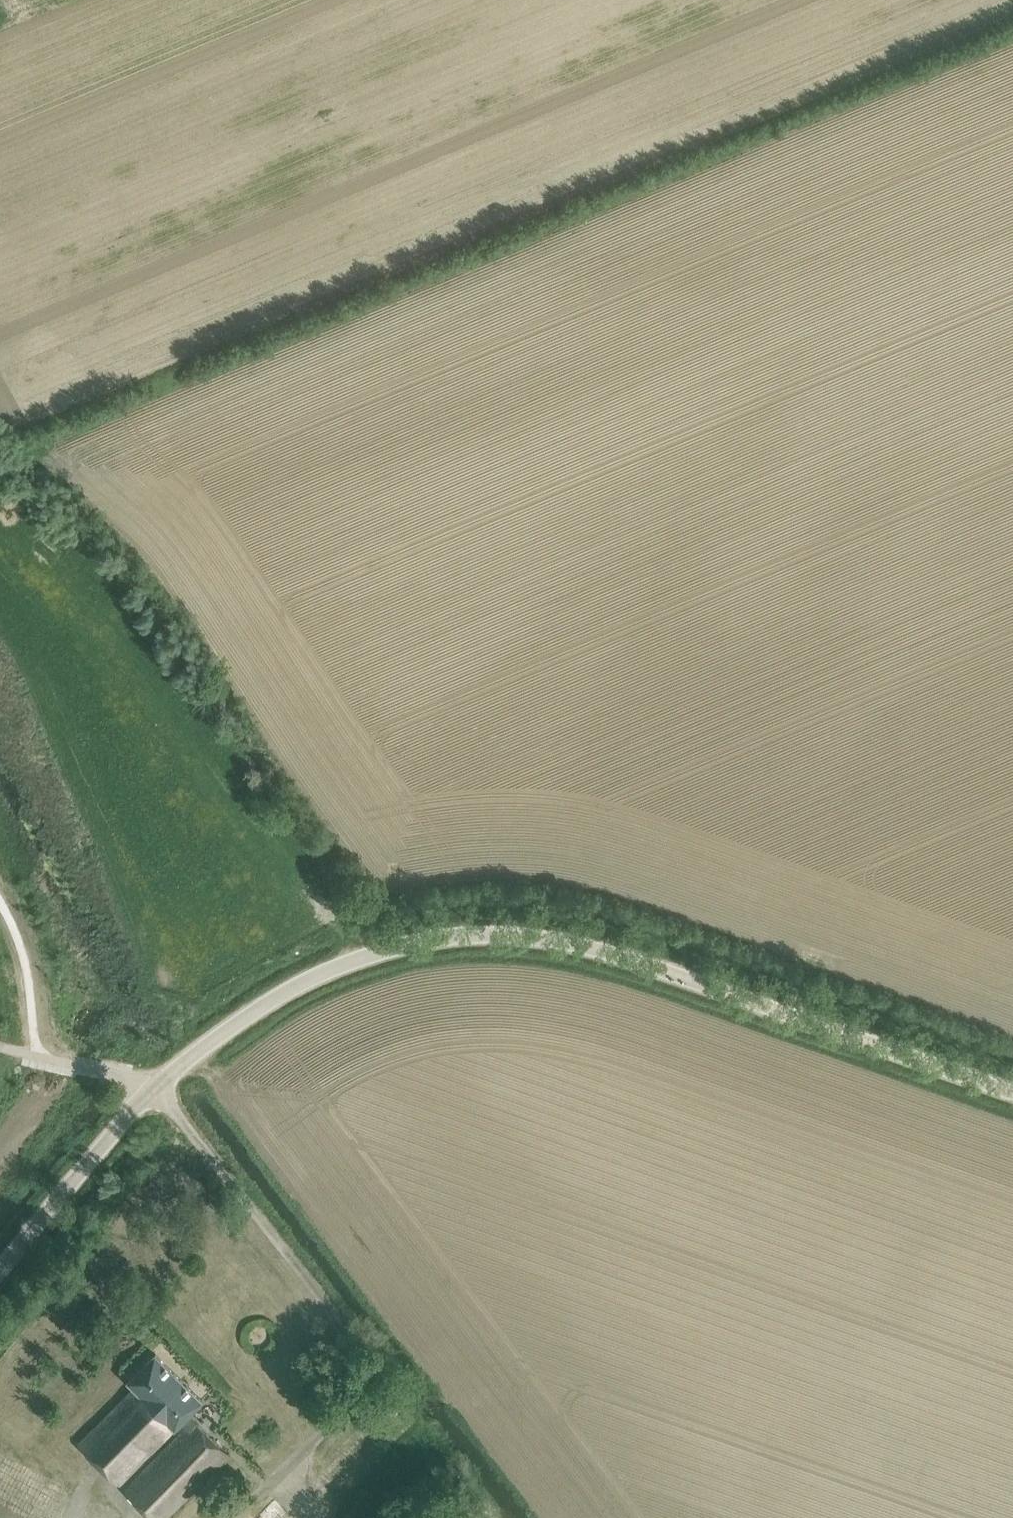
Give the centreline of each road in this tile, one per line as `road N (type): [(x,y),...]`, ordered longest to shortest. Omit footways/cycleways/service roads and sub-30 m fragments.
road 1 (unclassified): [(0,1270),(152,1090),(209,1042),(317,977),(456,935),(567,942),(609,953),(1012,1094)]

